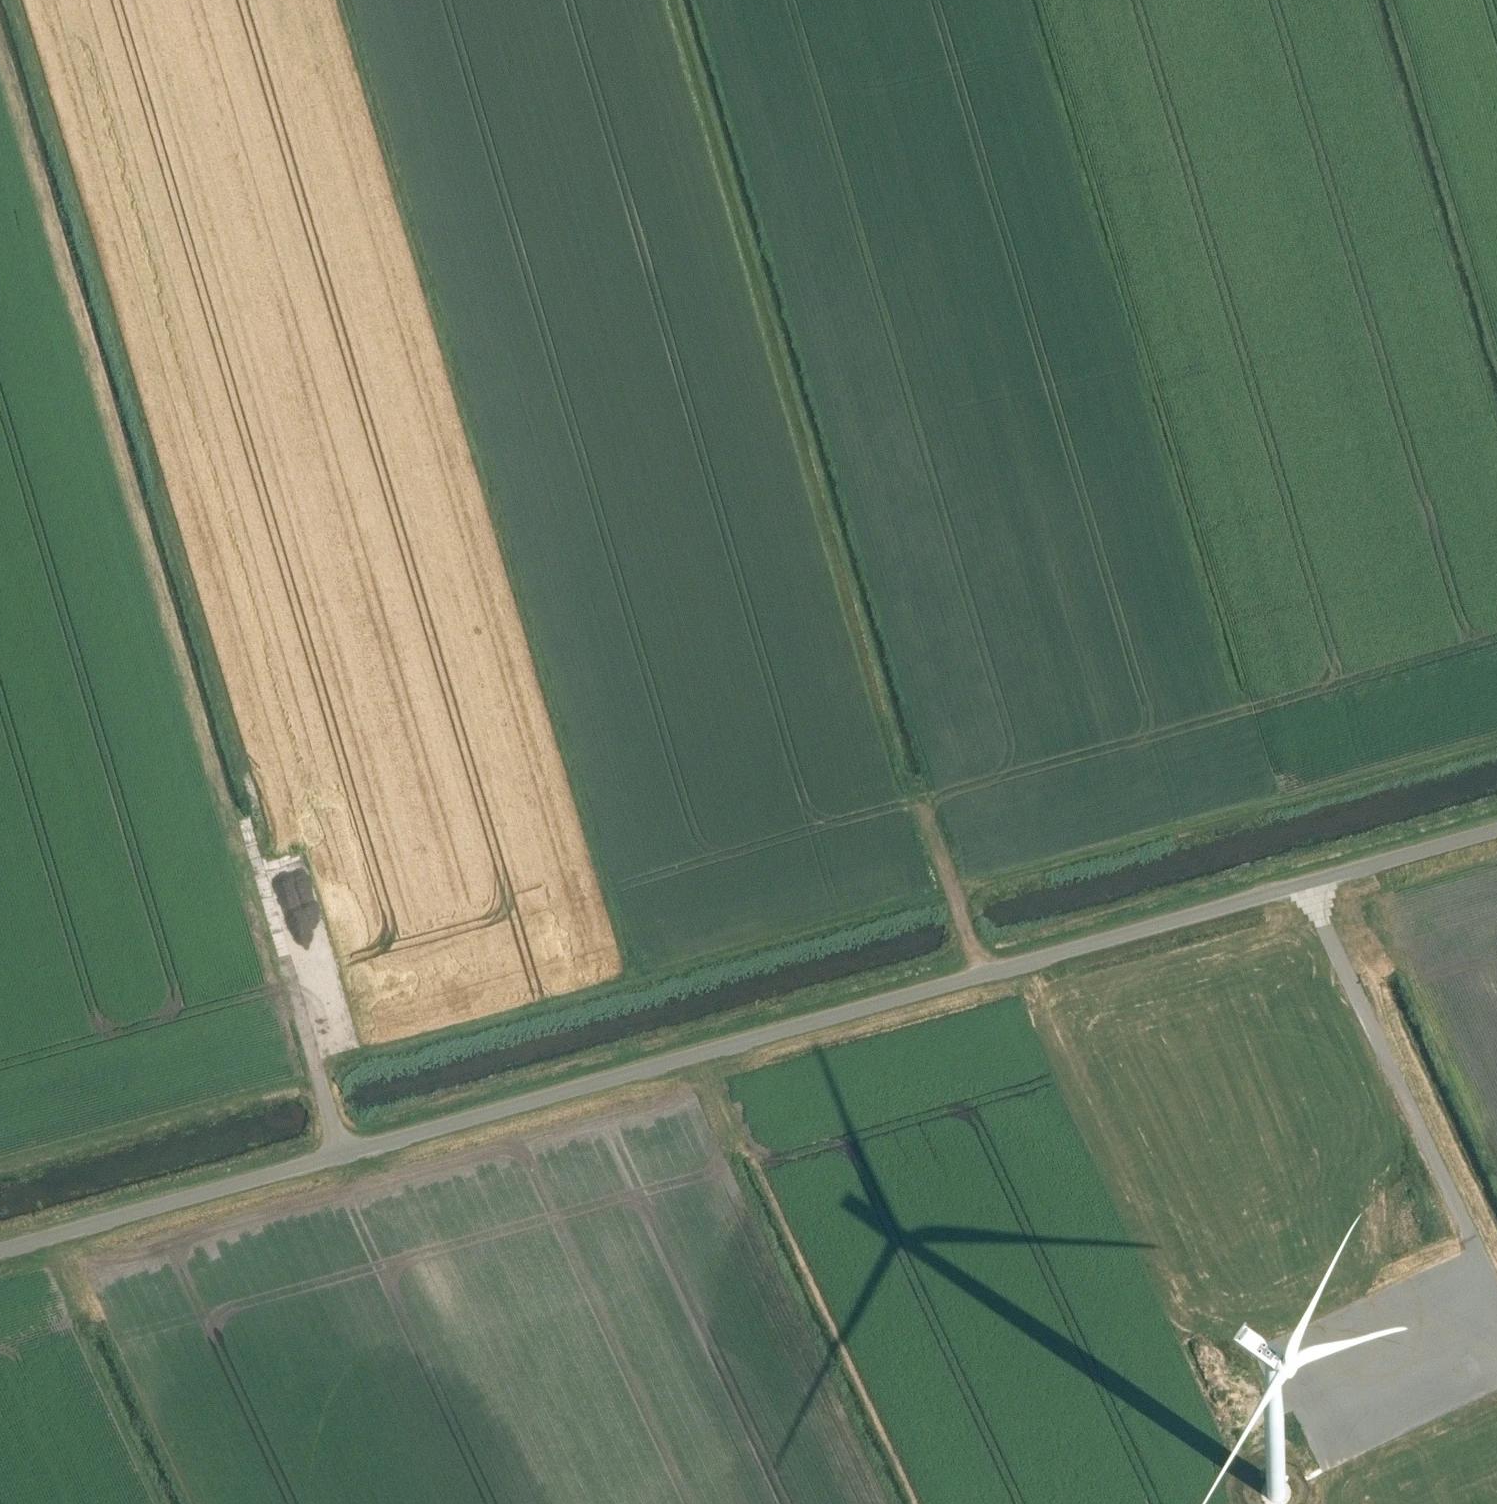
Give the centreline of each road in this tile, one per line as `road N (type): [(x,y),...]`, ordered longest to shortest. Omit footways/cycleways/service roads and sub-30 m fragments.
road 1 (unclassified): [(0,1253),(1496,829)]
road 2 (track): [(343,1157),(246,824)]
road 3 (track): [(0,1154),(316,1065)]

